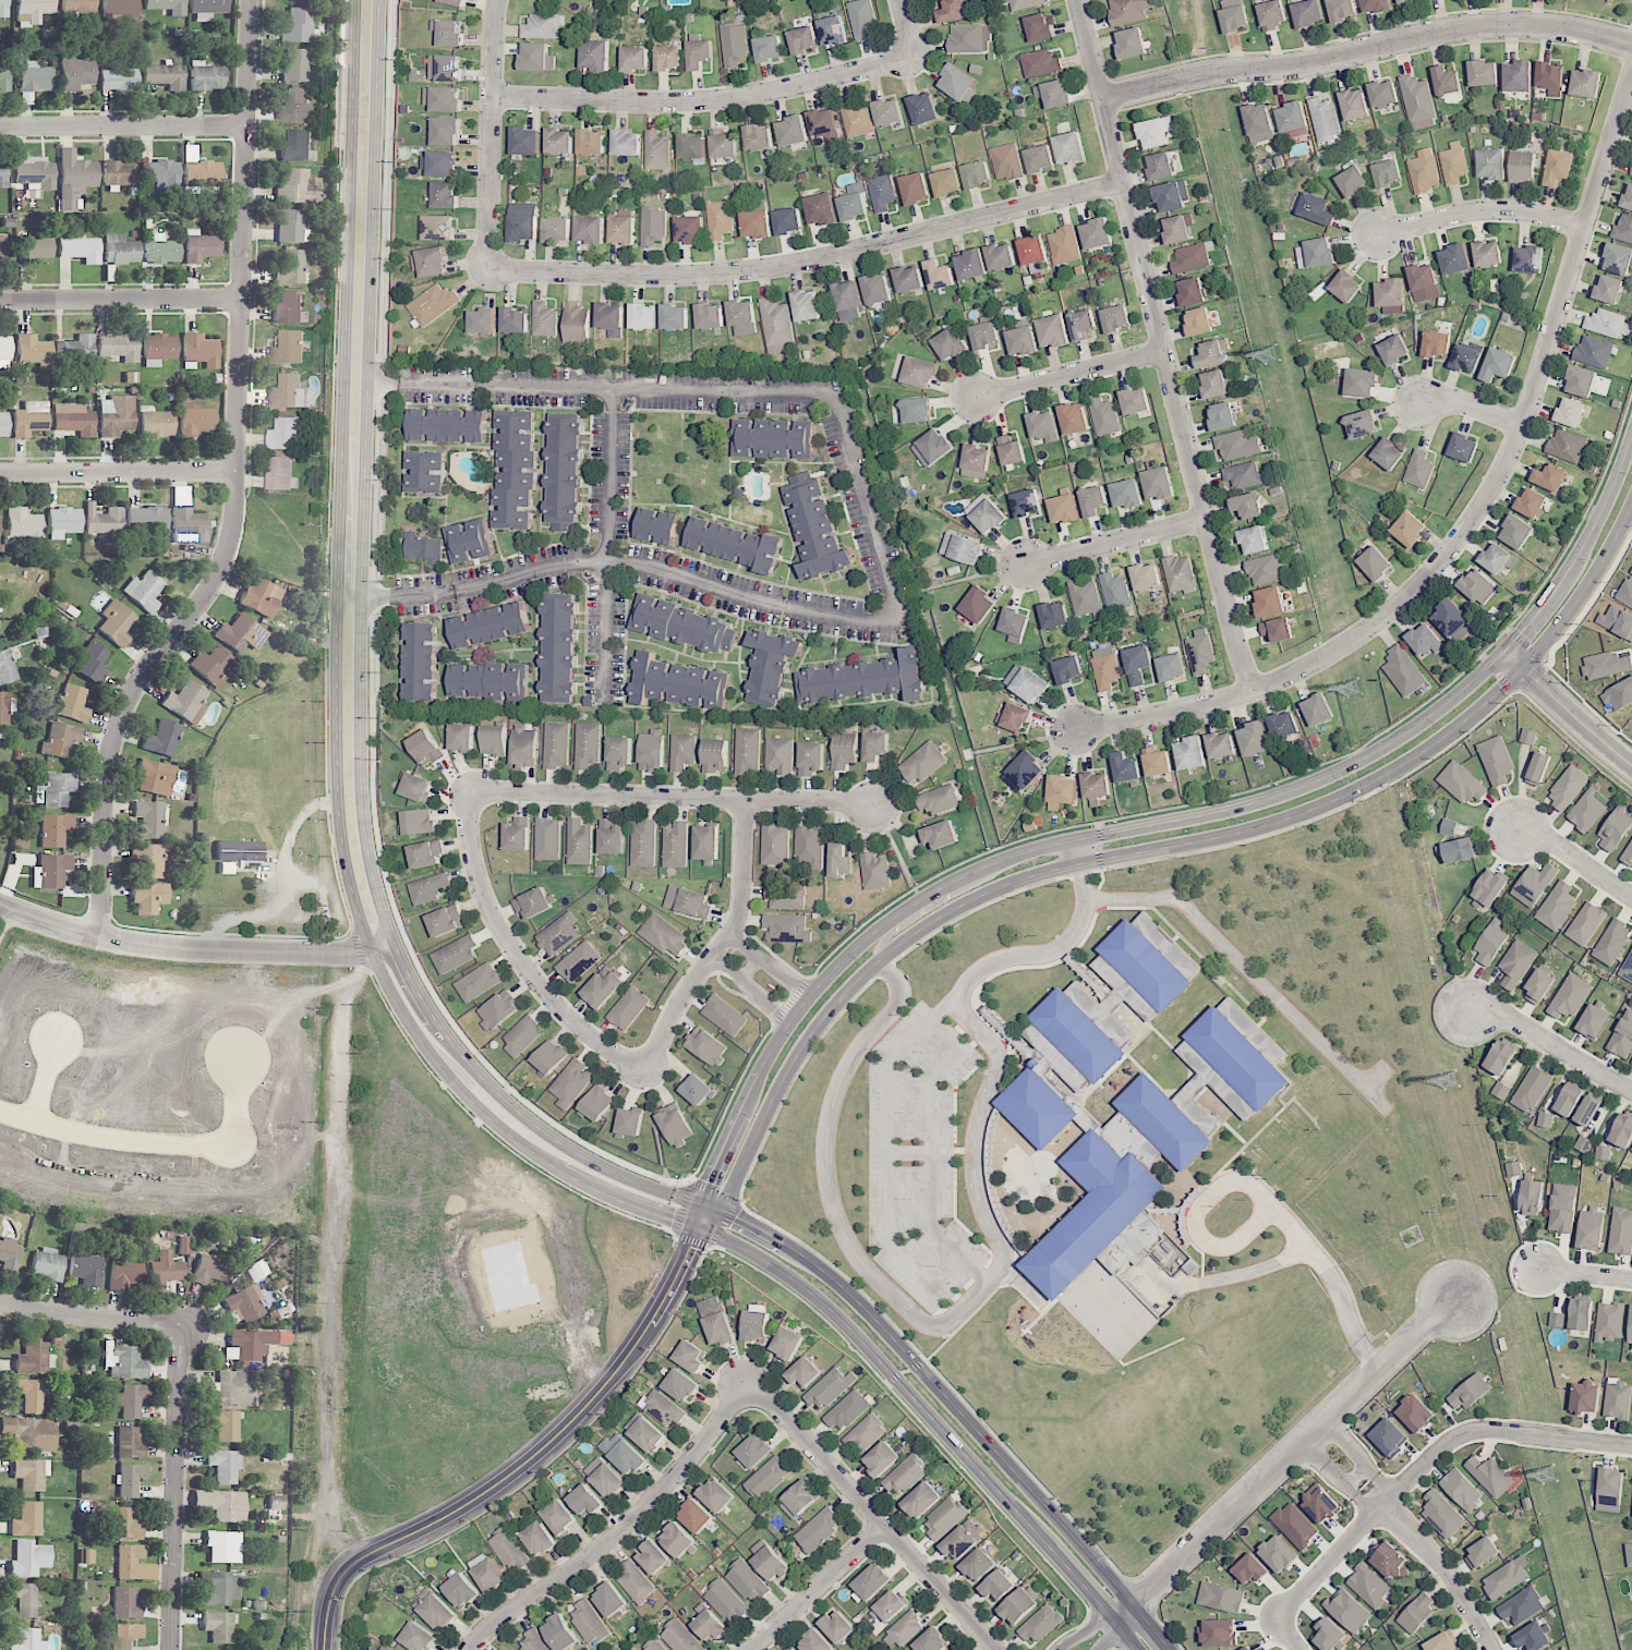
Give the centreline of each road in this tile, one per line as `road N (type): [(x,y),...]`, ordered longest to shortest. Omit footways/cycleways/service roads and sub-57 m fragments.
road 1 (secondary): [(353,0),(335,690),(338,829),(350,887),(404,1018),(469,1101),(560,1172),(699,1228)]
road 2 (secondary): [(699,1201),(605,1168),(503,1100),(422,999),(374,884),(360,781),(378,0)]
road 3 (secondary): [(699,1228),(727,1196),(813,1030),(881,958),(1001,886),(1260,826),(1403,764),(1472,714),(1534,653),(1589,581),(1631,503)]
road 4 (secondary): [(1631,433),(1585,541),(1540,608),(1489,666),(1414,727),(1277,796),(1048,846),(952,882),(844,958),(757,1073)]
road 5 (residential): [(99,937),(118,727),(141,680),(207,595),(231,539),(253,0)]
road 6 (residential): [(1631,82),(1523,427),(1484,505),(1439,565),(1365,631),(1288,676),(1181,711),(1075,729)]
road 7 (residential): [(1077,0),(1252,690)]
road 8 (secondary): [(1171,1649),(854,1297),(771,1236),(699,1201)]
road 9 (residential): [(1123,184),(758,269),(657,276),(486,270)]
road 10 (secondary): [(699,1228),(752,1252),(855,1333),(1139,1649)]
road 11 (tertiary): [(327,1649),(330,1594),(344,1569),(471,1502),(563,1430),(650,1329),(699,1228)]
road 12 (residential): [(353,1562),(339,1545),(333,1487),(343,1009)]
road 13 (residential): [(1631,45),(1549,27),(1482,27),(1101,99)]
road 14 (residential): [(492,98),(682,104),(799,86),(916,57),(901,0)]
road 15 (residential): [(1133,1602),(1458,1295)]
road 16 (residential): [(1631,1445),(1467,1430),(1443,1443),(1274,1618)]
road 17 (residential): [(469,790),(872,805)]
road 18 (residential): [(0,906),(77,933),(185,949),(342,954),(391,938)]
road 19 (residential): [(747,1392),(632,1516),(465,1649)]
road 20 (residential): [(995,1649),(769,1400),(747,1392)]
road 21 (residential): [(644,1072),(576,1026),(524,969),(473,866),(469,790)]
road 22 (residential): [(175,1649),(185,1325)]
road 23 (residential): [(0,1109),(145,1142),(235,1143),(242,1059)]
road 24 (residential): [(644,1072),(678,1002),(739,913),(744,800)]
road 25 (residential): [(498,0),(486,270)]
road 26 (residential): [(0,129),(250,126)]
road 27 (residential): [(0,302),(244,300)]
road 28 (residential): [(0,473),(235,473)]
road 29 (residential): [(1586,230),(1490,211),(1377,236)]
road 30 (residential): [(1165,353),(980,399)]
road 31 (residential): [(0,1300),(107,1321),(185,1325)]
road 32 (residential): [(1206,522),(1027,566)]
road 33 (residential): [(1385,1502),(1442,1566),(1493,1649)]
road 34 (residential): [(748,1649),(883,1527)]
road 35 (residential): [(1631,1091),(1501,1014),(1471,1008)]
road 36 (residential): [(1631,766),(1502,652)]
road 37 (secondary): [(995,862),(892,933),(881,958)]
road 38 (residential): [(1516,830),(1556,842),(1631,896)]

